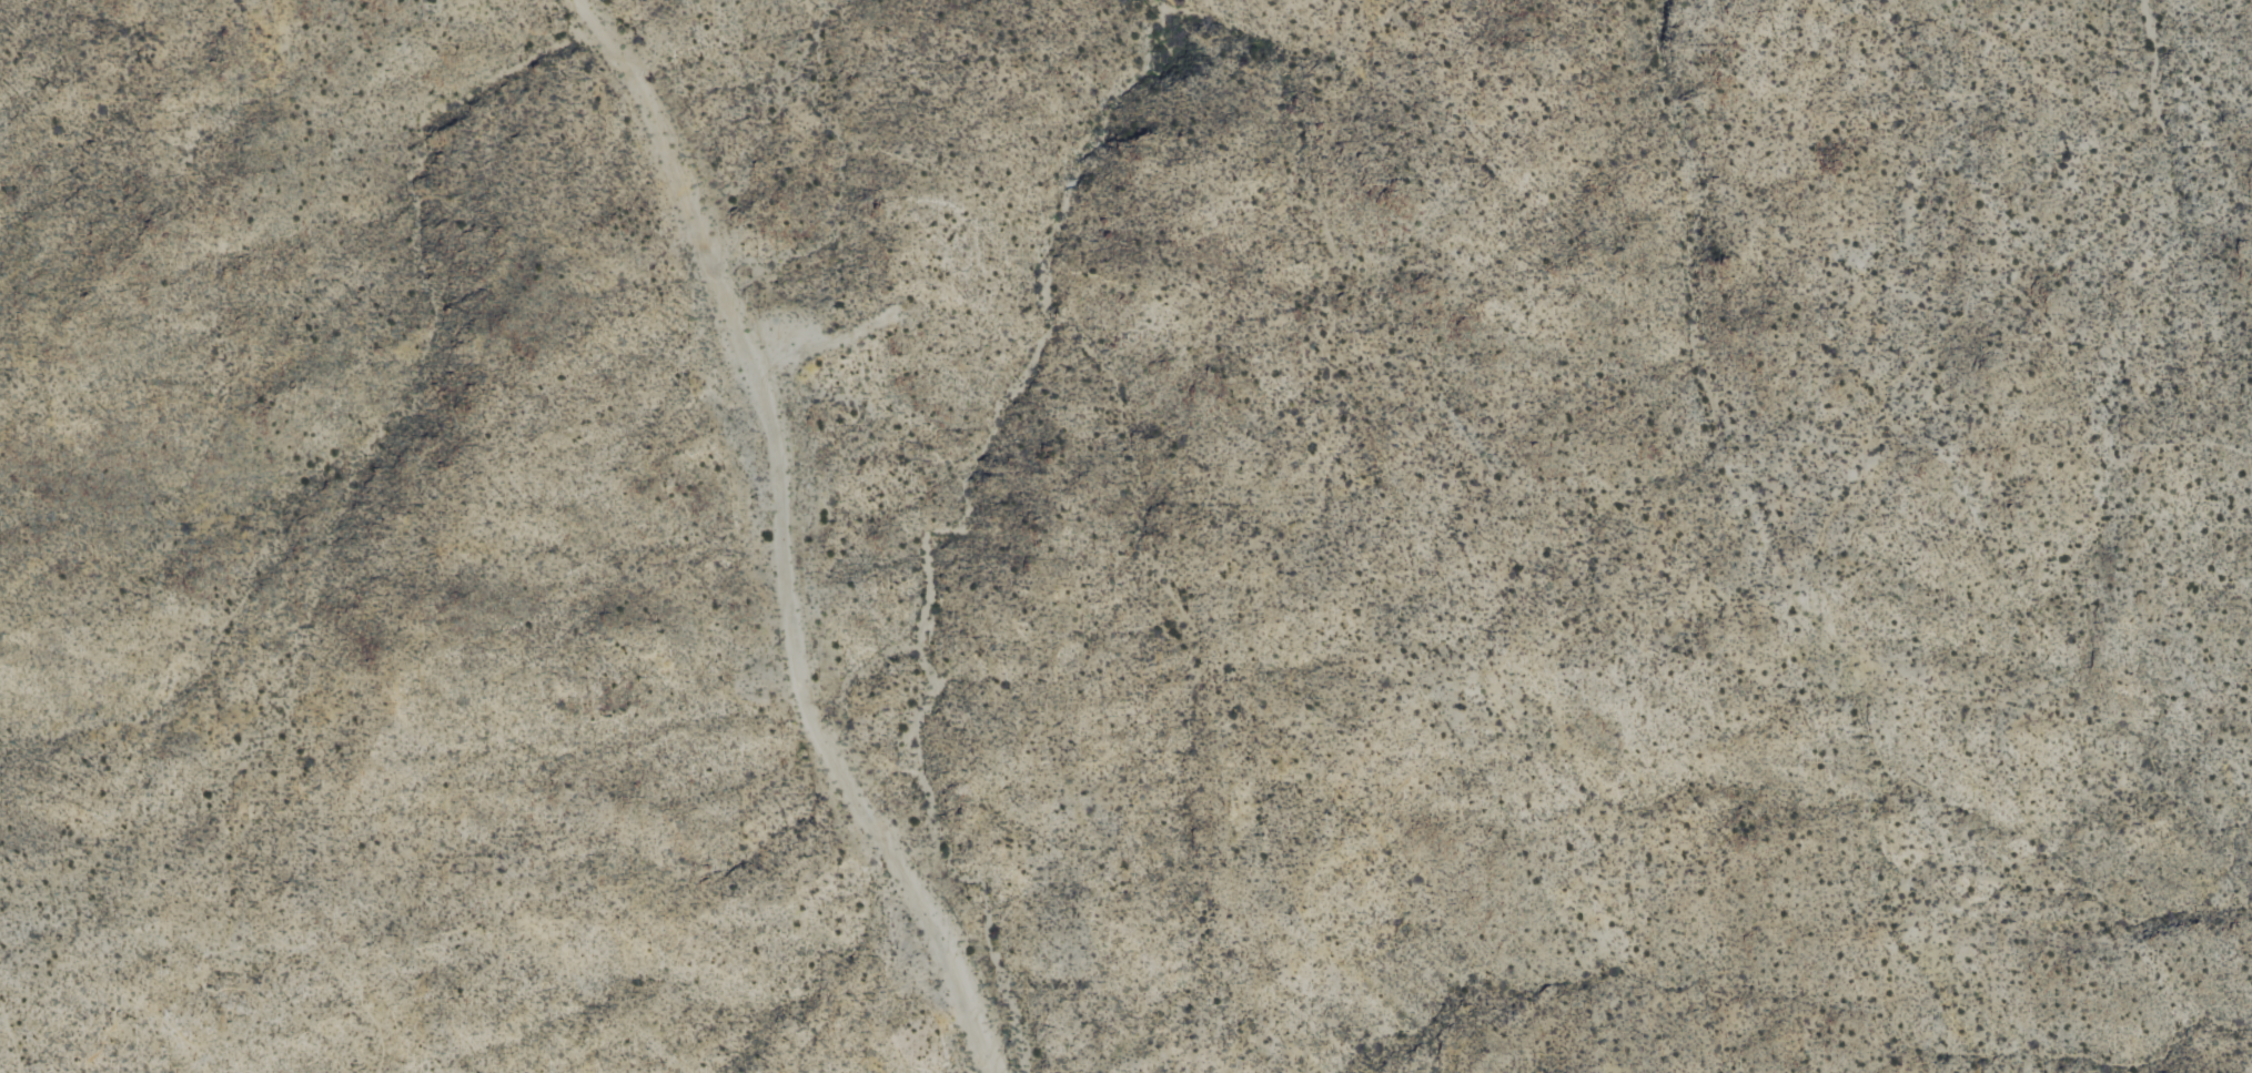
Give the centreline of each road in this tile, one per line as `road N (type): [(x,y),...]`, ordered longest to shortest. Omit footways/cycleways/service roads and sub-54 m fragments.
road 1 (track): [(995,1072),(961,973),(806,687),(788,608),(770,437),(688,205),(623,64),(579,0)]

